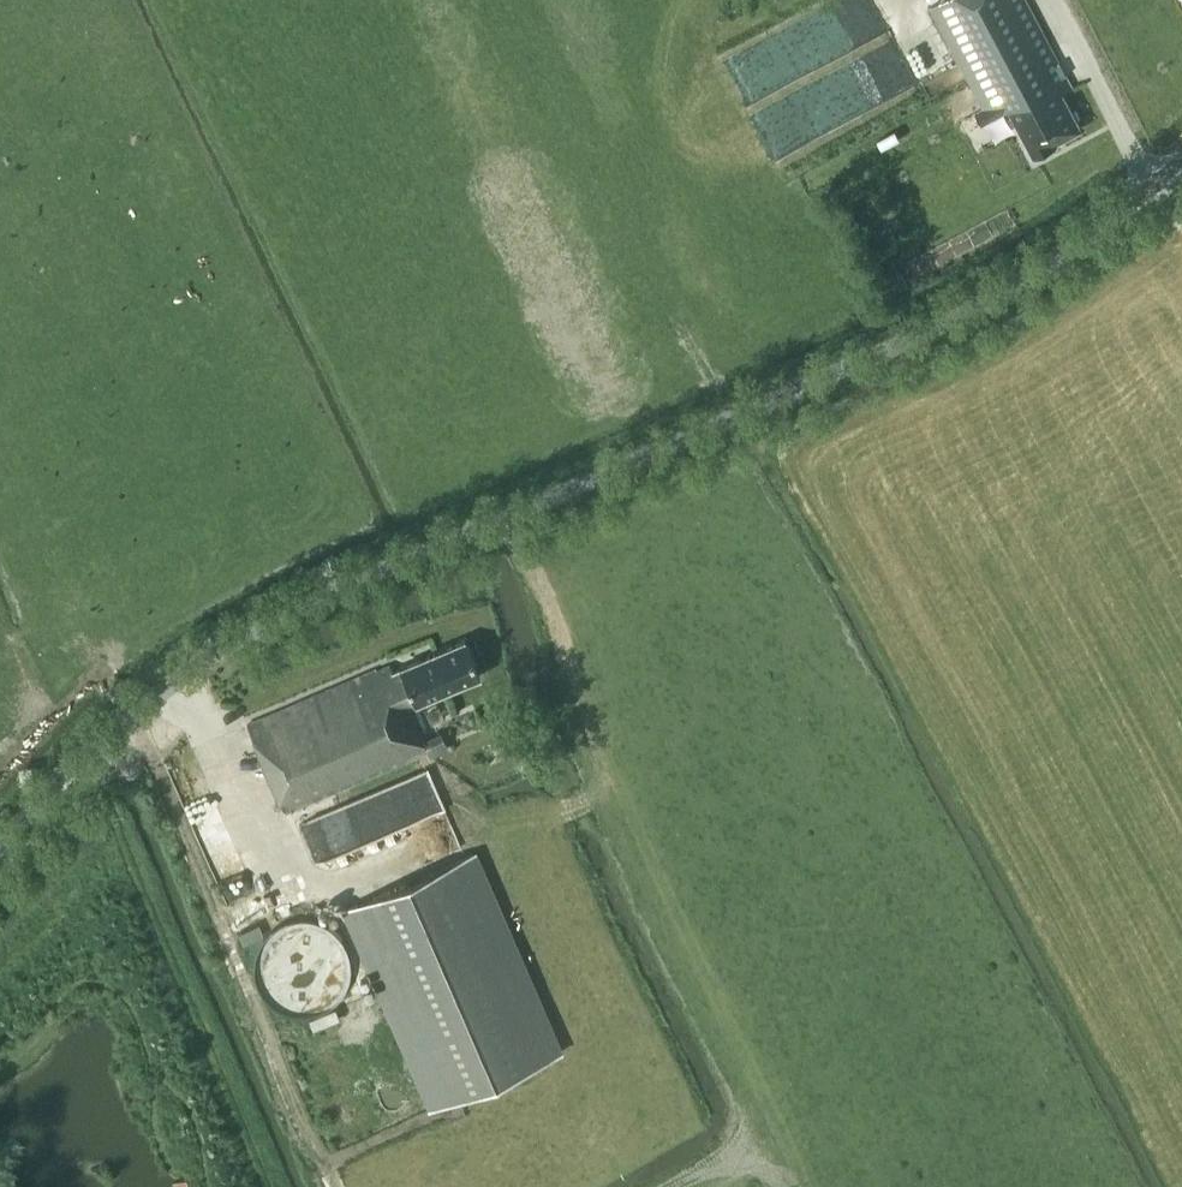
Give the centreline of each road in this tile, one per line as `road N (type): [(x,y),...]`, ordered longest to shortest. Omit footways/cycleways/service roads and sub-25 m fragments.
road 1 (unclassified): [(0,853),(105,741),(192,667),(321,596),(971,306),(1090,233),(1181,162)]

